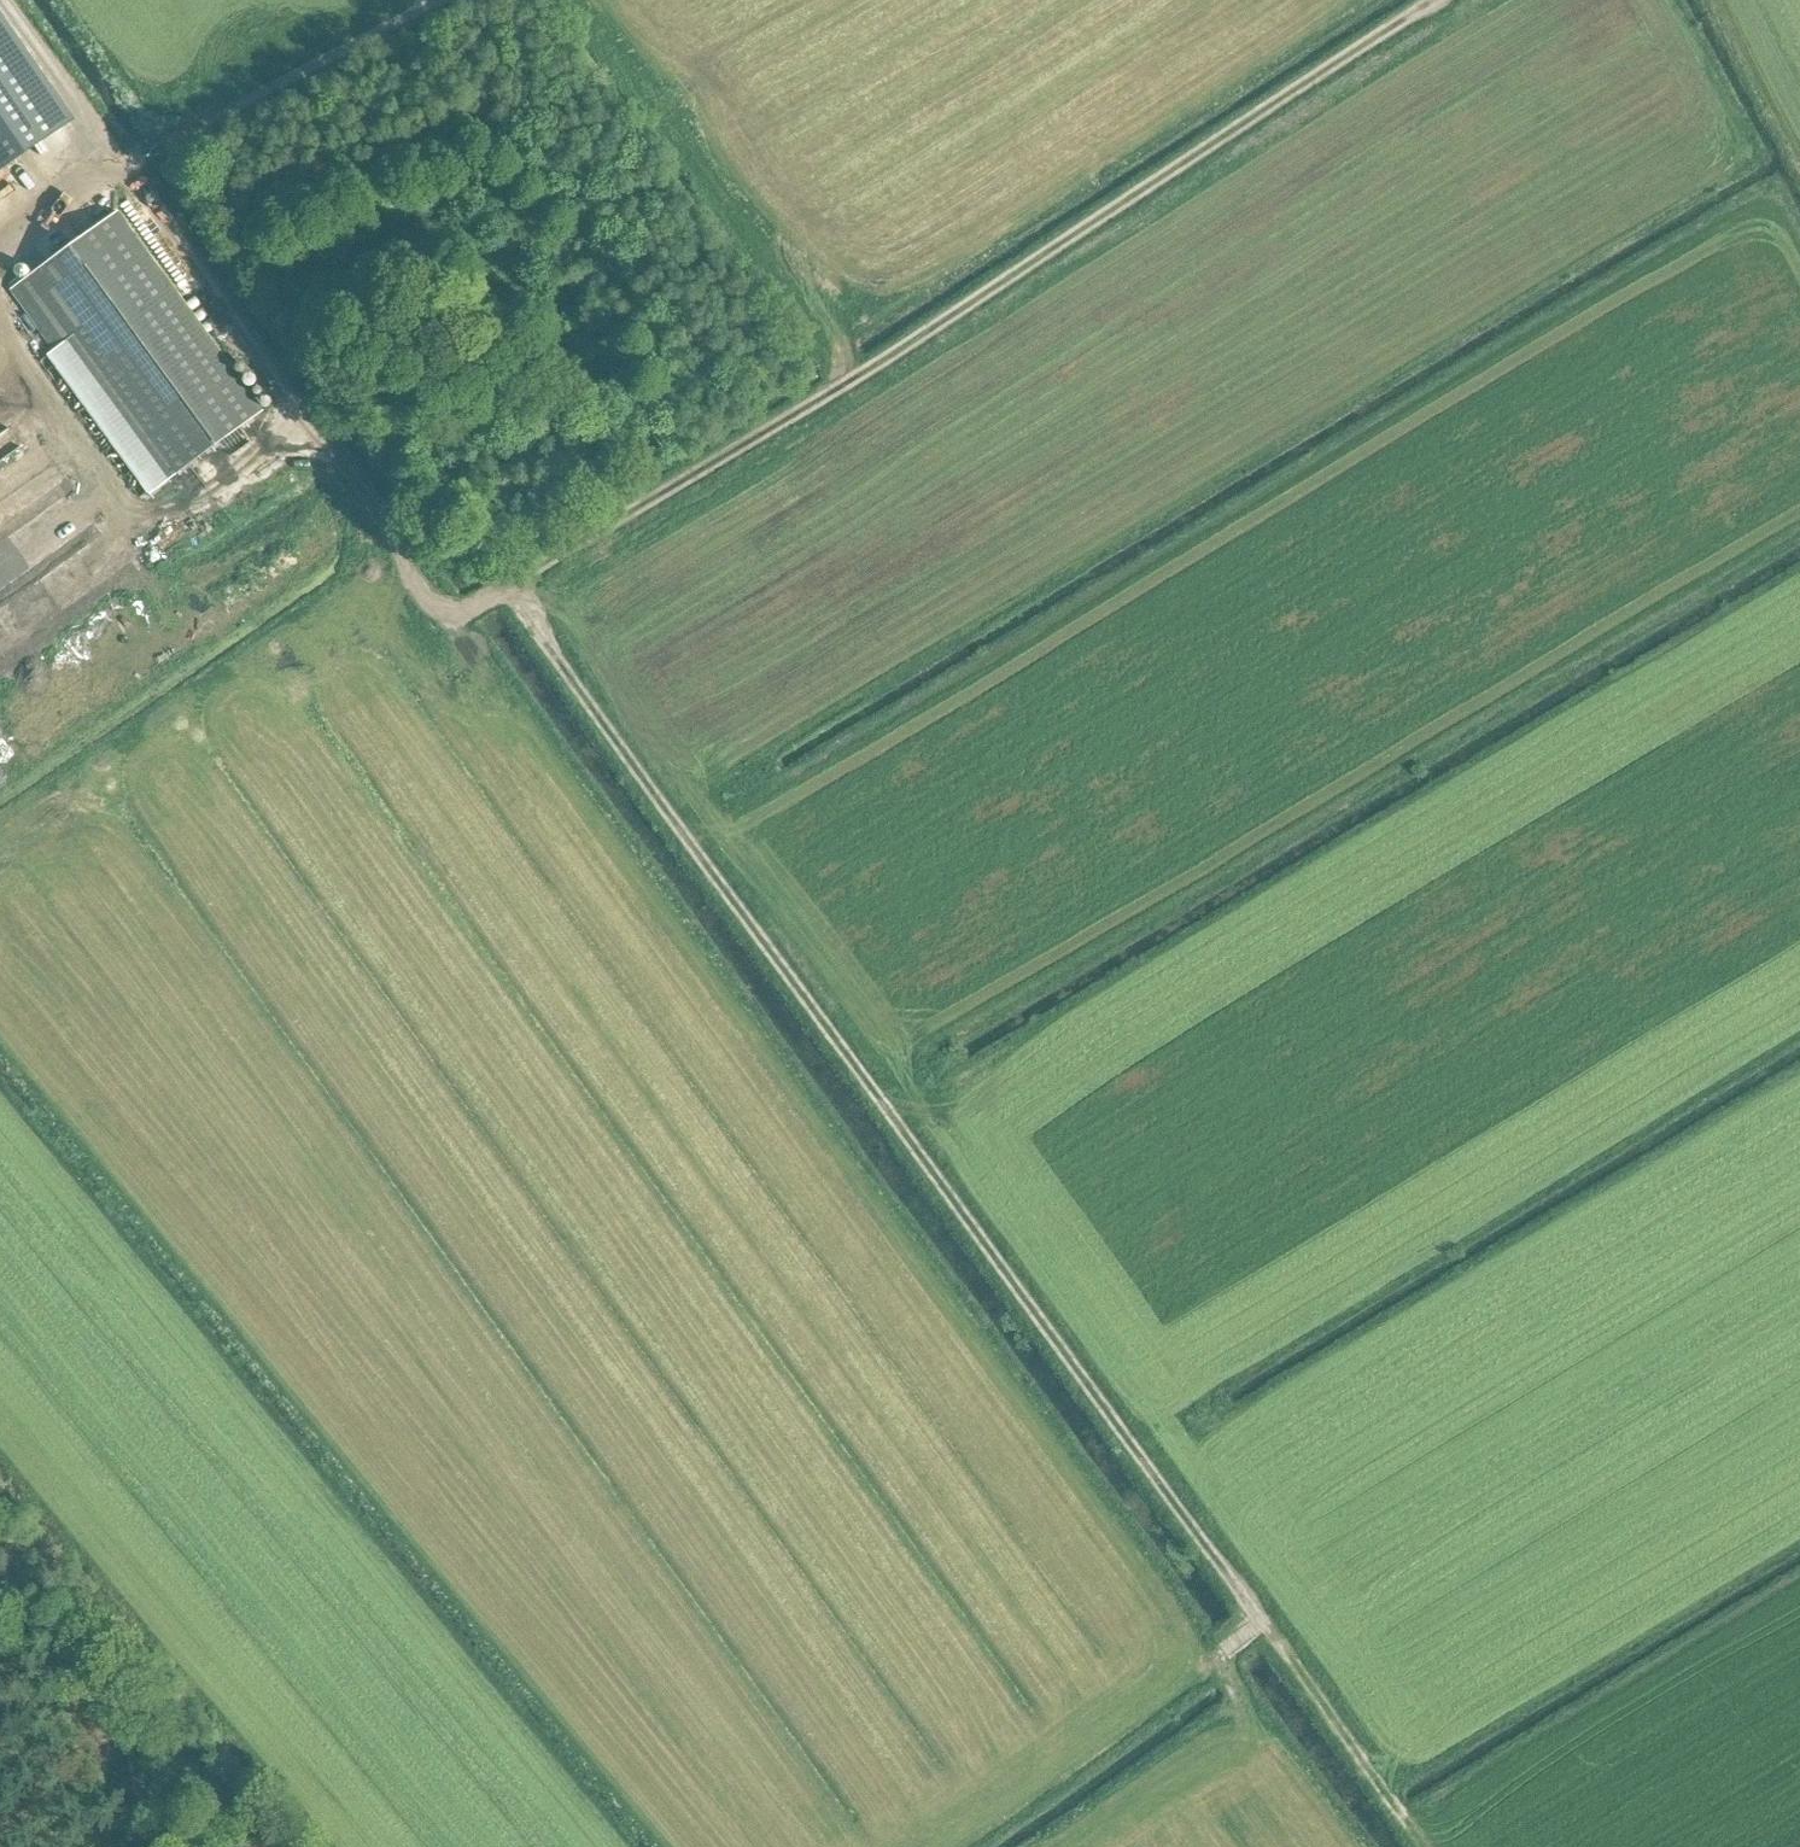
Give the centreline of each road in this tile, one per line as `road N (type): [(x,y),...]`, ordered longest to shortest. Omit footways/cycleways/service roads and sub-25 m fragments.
road 1 (track): [(168,1846),(0,1643)]

